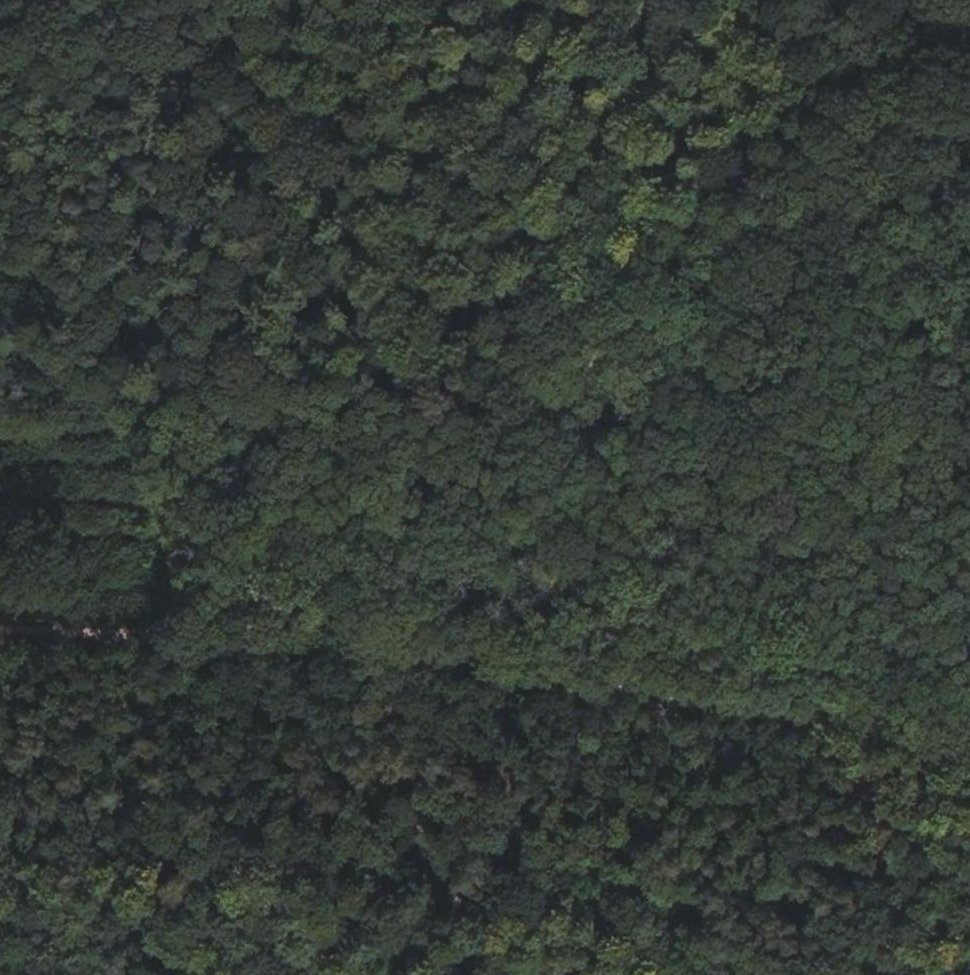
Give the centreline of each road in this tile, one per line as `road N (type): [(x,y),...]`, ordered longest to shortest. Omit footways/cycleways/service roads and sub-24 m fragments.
road 1 (track): [(0,625),(124,623),(402,640),(969,725)]
road 2 (track): [(757,0),(969,363)]

